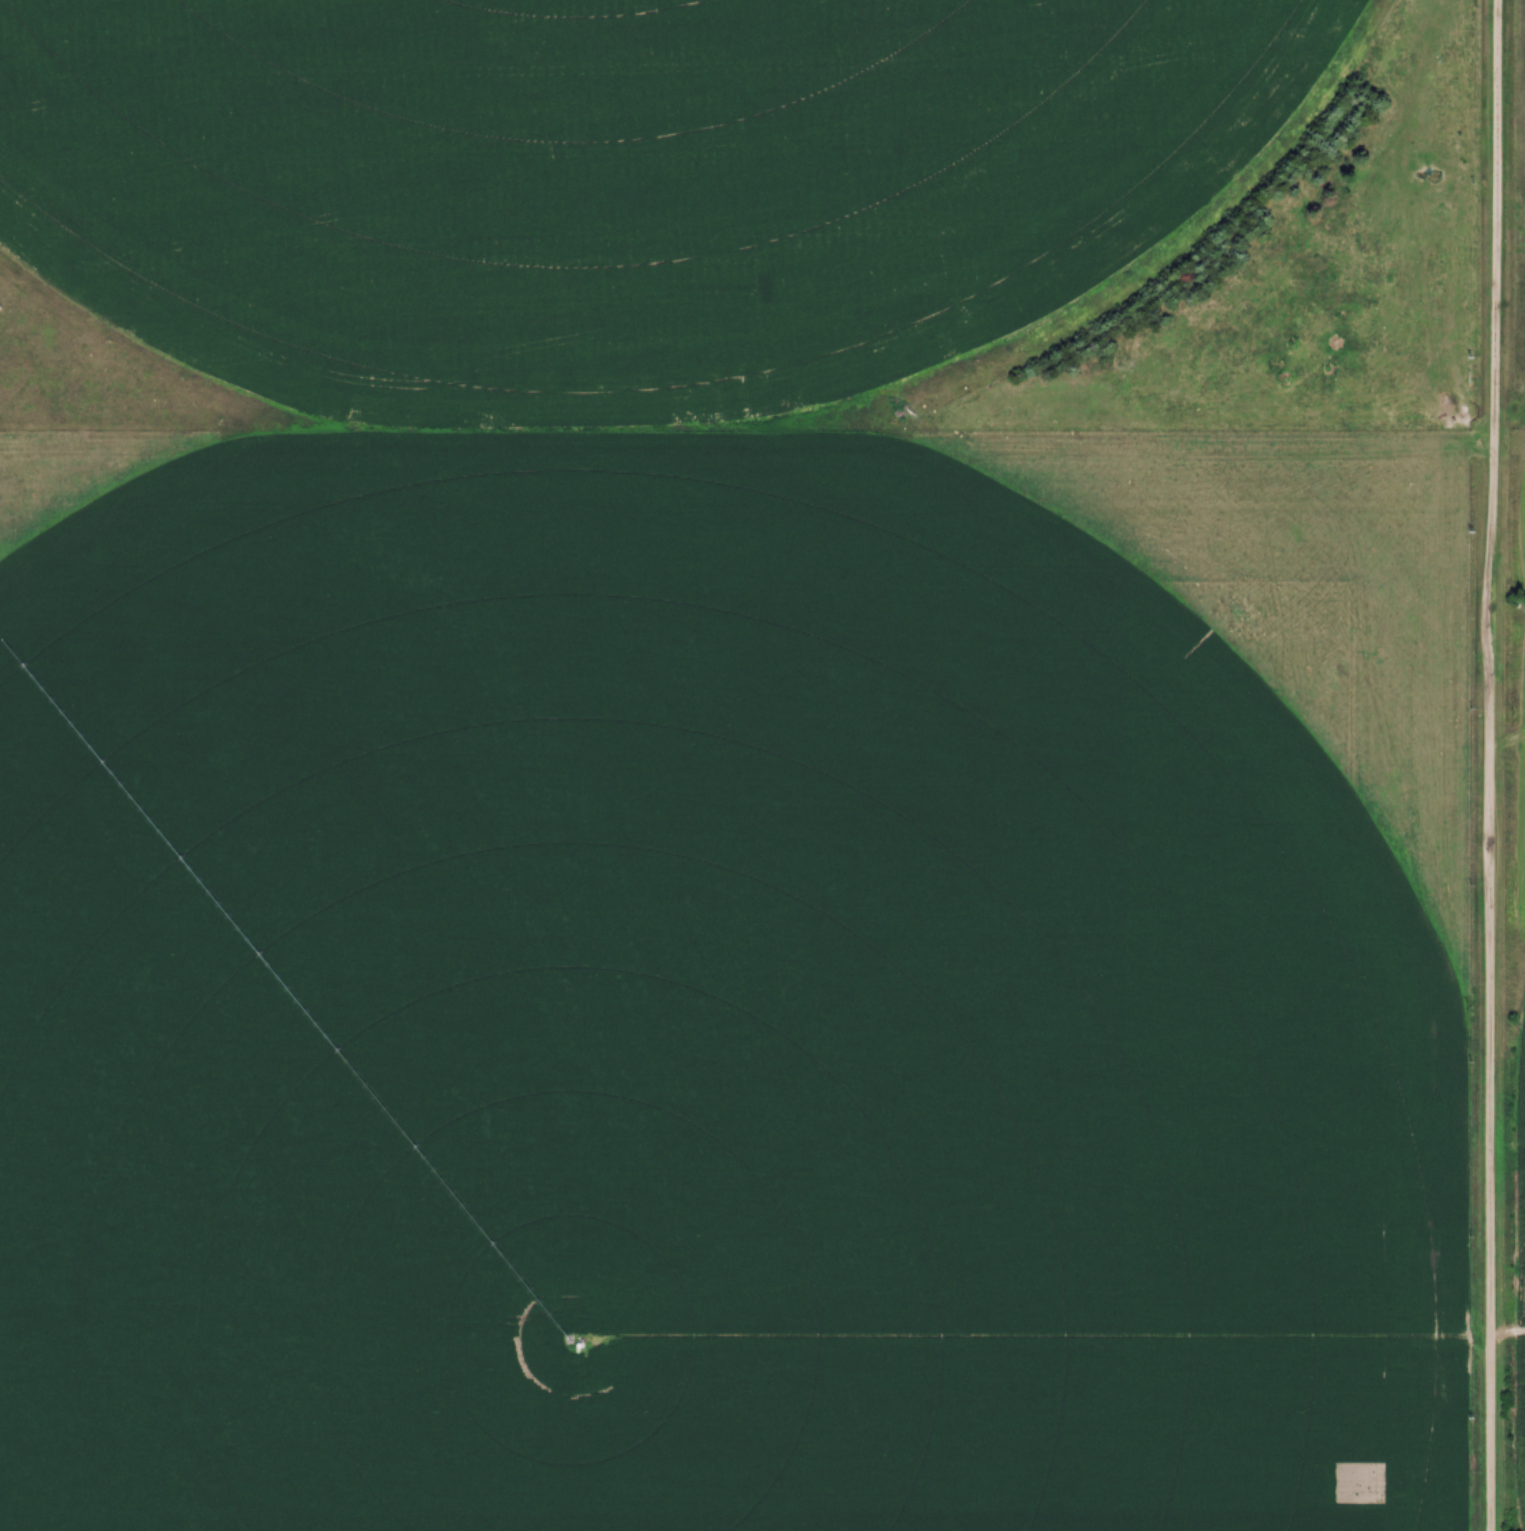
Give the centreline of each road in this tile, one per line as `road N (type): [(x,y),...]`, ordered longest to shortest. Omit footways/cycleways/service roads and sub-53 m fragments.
road 1 (residential): [(1495,1530),(1491,871),(1503,0)]

